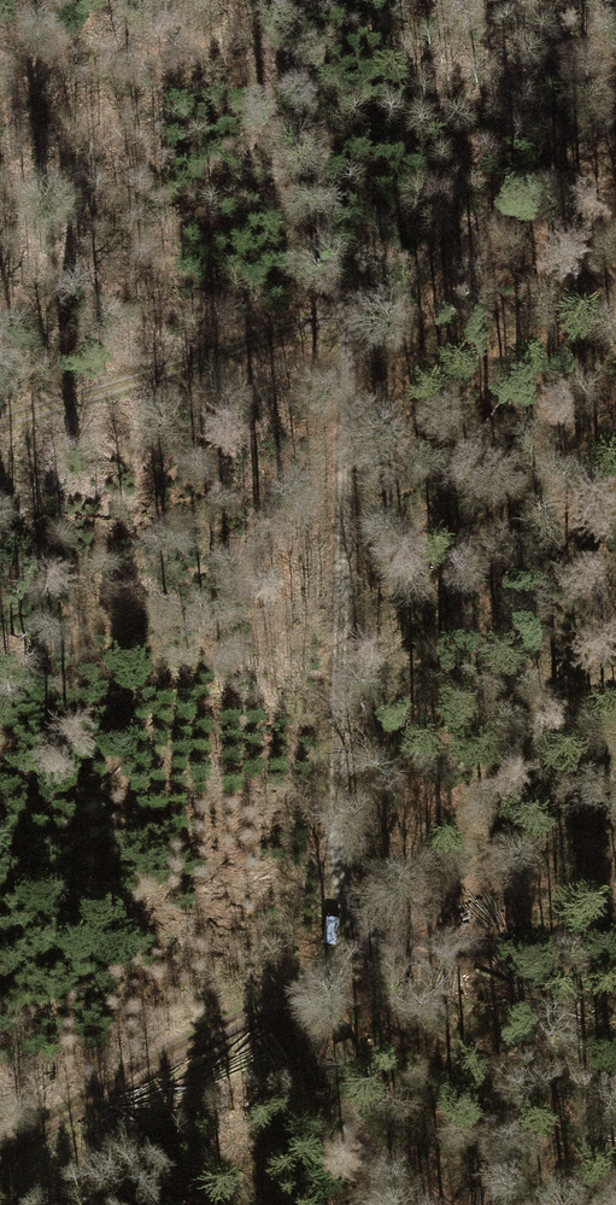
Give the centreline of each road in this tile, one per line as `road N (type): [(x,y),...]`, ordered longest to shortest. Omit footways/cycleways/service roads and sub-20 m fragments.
road 1 (track): [(312,961),(354,404),(289,0)]
road 2 (track): [(0,427),(131,391),(339,302),(615,105)]
road 3 (track): [(0,1147),(244,1009),(312,961)]
road 4 (track): [(615,934),(312,961)]
road 5 (track): [(413,1204),(356,1163),(244,1009)]

